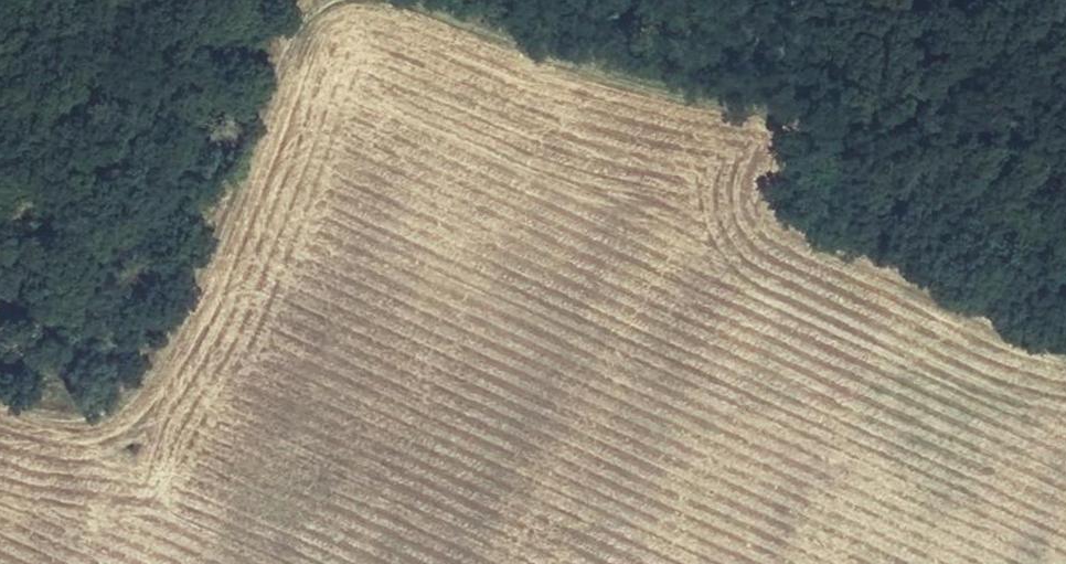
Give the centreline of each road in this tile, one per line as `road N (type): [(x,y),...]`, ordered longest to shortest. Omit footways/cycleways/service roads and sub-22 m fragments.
road 1 (track): [(1065,220),(1005,217),(854,129),(796,107),(719,96),(420,0)]
road 2 (track): [(318,0),(295,26),(145,411),(130,422),(91,427),(0,397)]

